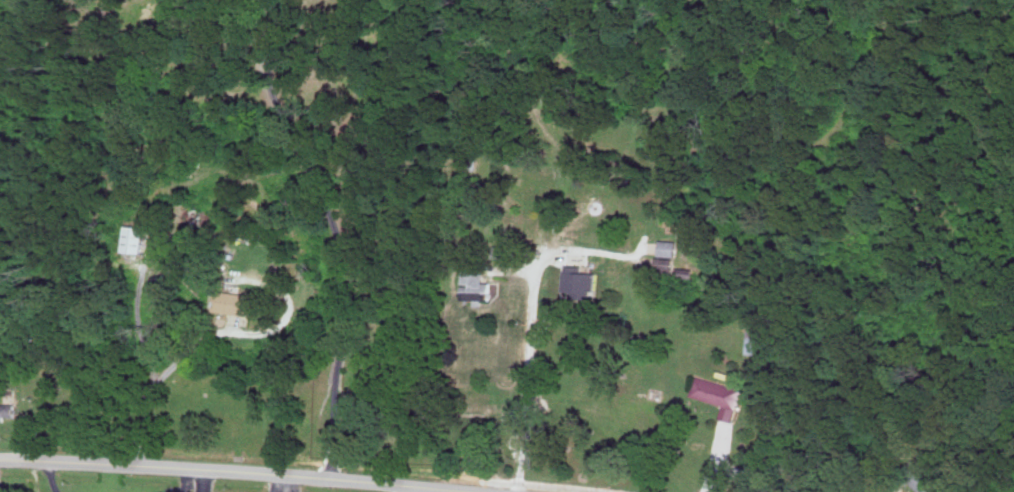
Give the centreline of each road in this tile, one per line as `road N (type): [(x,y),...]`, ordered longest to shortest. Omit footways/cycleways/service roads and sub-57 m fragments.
road 1 (residential): [(0,460),(238,469),(490,491)]
road 2 (residential): [(522,491),(534,283)]

